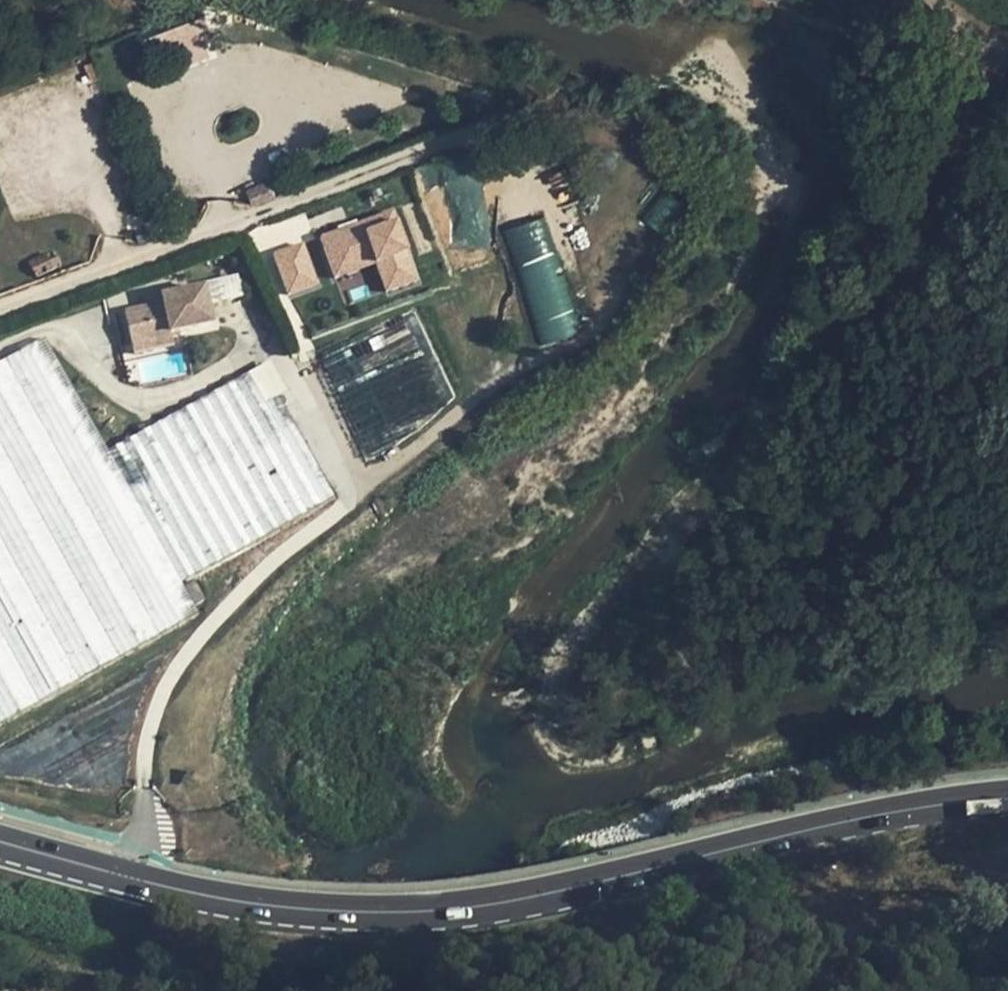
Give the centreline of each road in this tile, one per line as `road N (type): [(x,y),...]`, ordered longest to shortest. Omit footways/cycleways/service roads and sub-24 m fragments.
road 1 (primary): [(0,843),(223,900),(408,911),(571,890),(854,820),(1007,801)]
road 2 (residential): [(558,107),(0,305)]

